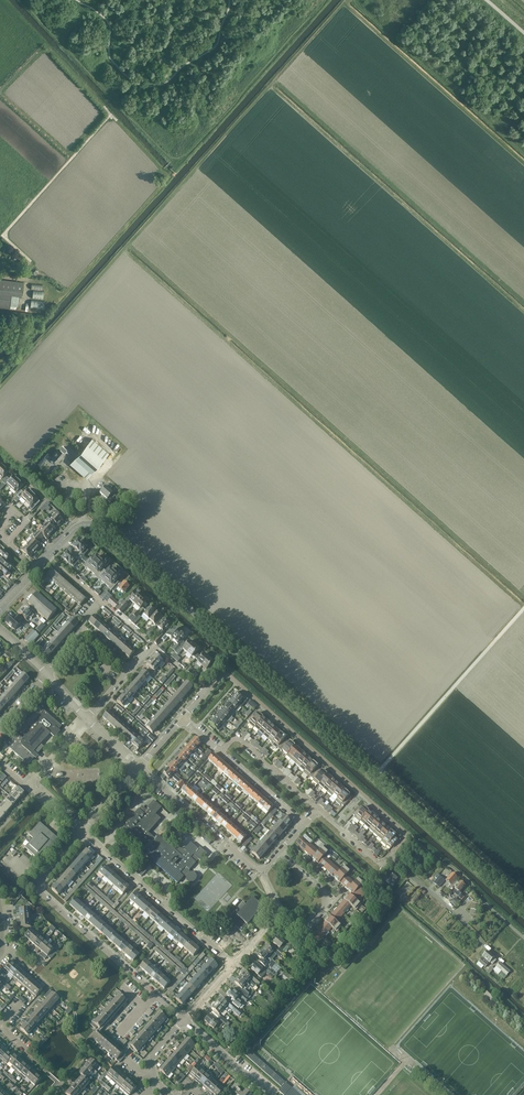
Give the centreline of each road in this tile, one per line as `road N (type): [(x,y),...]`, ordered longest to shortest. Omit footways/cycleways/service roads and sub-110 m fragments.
road 1 (tertiary): [(523,906),(101,530),(79,526),(49,556)]
road 2 (track): [(376,774),(523,607)]
road 3 (residential): [(233,966),(83,832)]
road 4 (residential): [(139,766),(260,873)]
road 5 (residential): [(37,885),(155,995)]
road 6 (residential): [(153,645),(49,556)]
road 7 (residential): [(318,809),(236,737),(221,752)]

